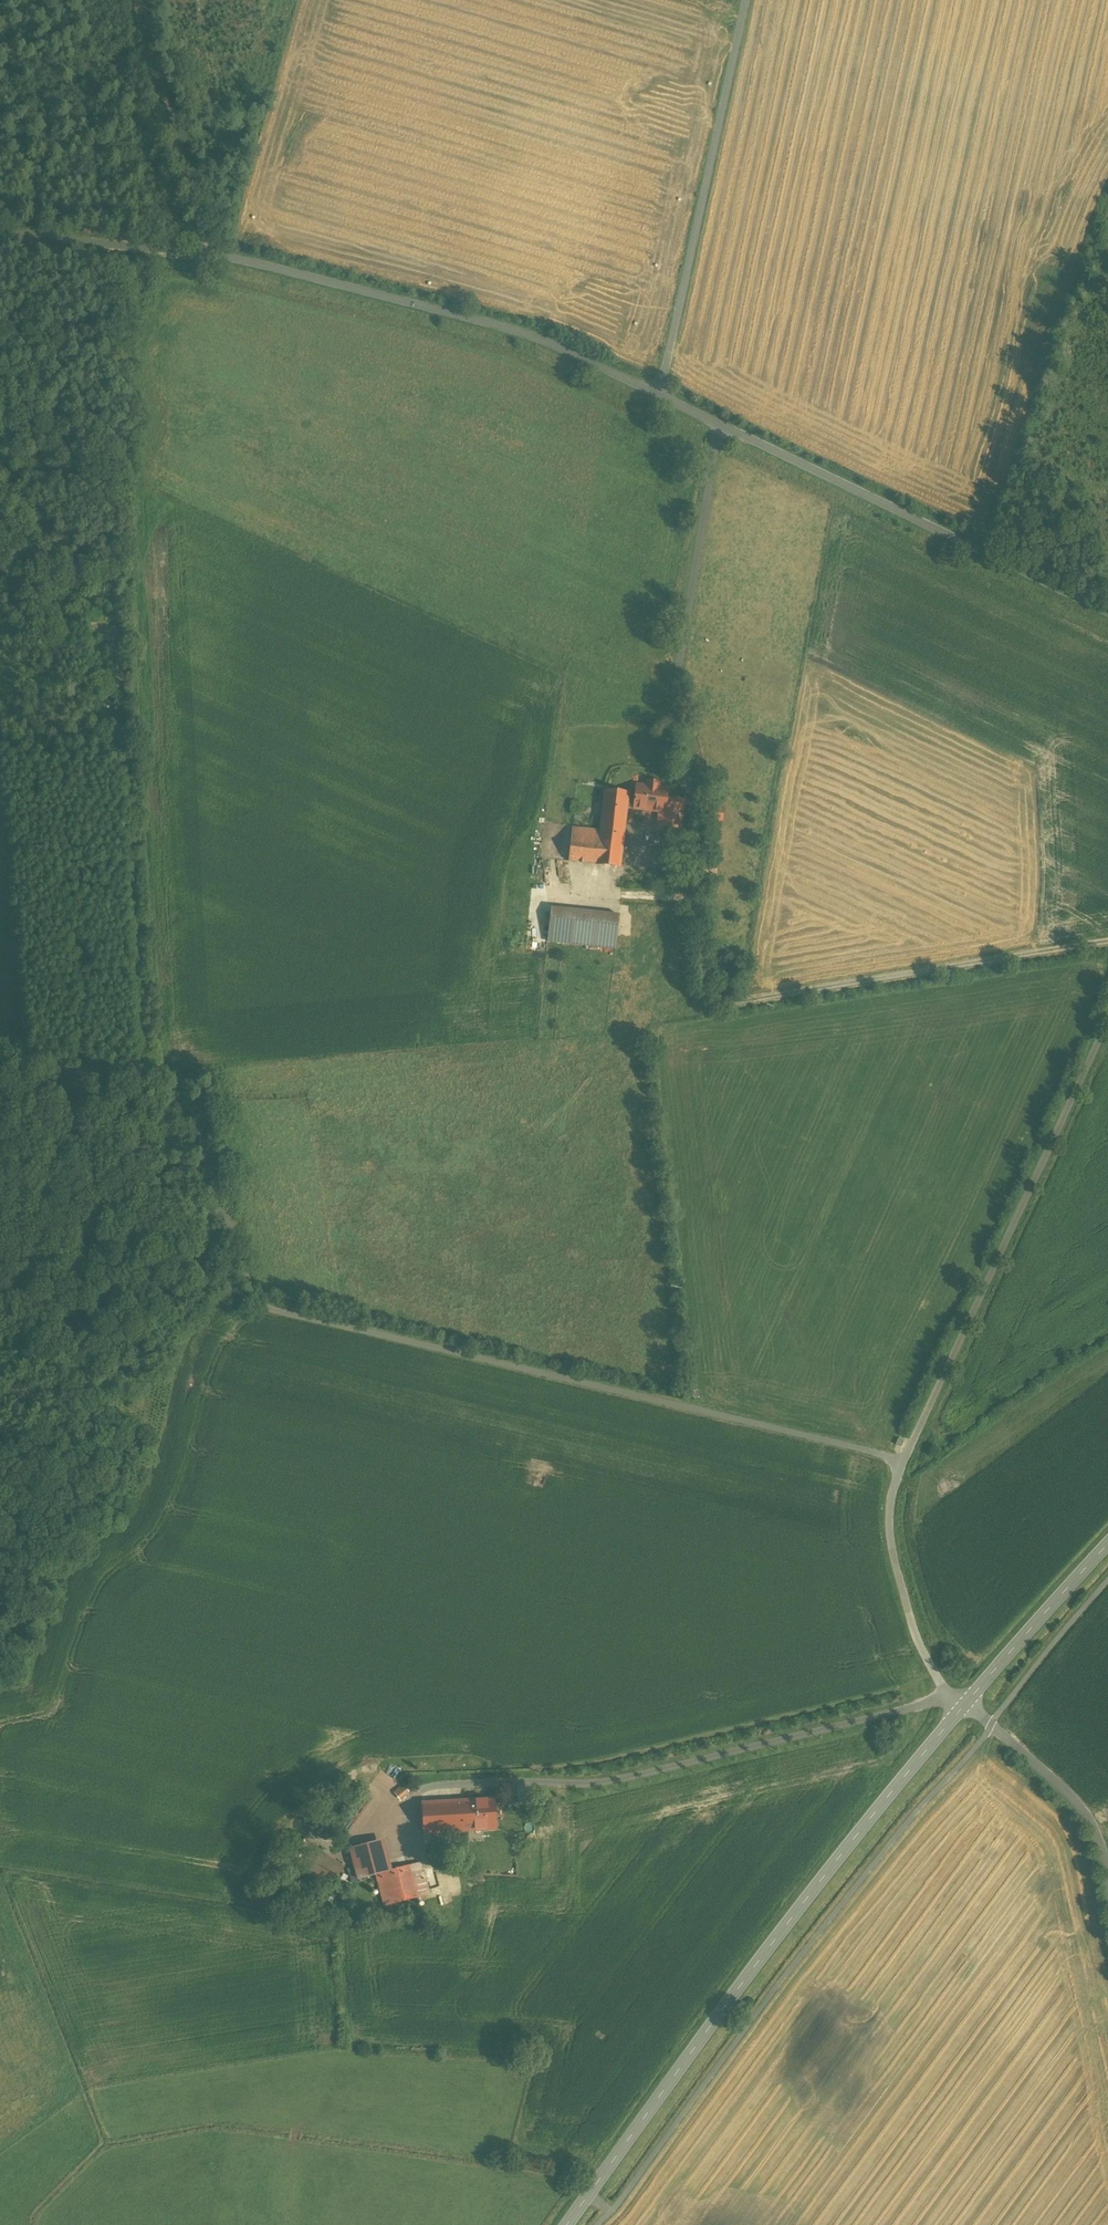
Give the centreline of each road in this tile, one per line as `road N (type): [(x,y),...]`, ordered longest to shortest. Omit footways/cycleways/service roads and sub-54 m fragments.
road 1 (unclassified): [(964,1705),(941,1687),(916,1638),(893,1554),(893,1491),(1107,1023)]
road 2 (unclassified): [(656,394),(503,328),(224,257),(0,233)]
road 3 (tertiary): [(567,2224),(776,1939),(964,1705)]
road 4 (track): [(902,1464),(279,1311)]
road 5 (track): [(1107,941),(769,1000),(729,999),(712,992),(691,897),(622,895)]
road 6 (unclassified): [(1107,613),(656,394)]
road 7 (residential): [(656,394),(745,0)]
road 8 (track): [(134,0),(203,254)]
road 9 (unclassified): [(964,1705),(1078,1803),(1097,1832),(1107,1875)]
road 10 (tertiary): [(964,1705),(1107,1545)]

